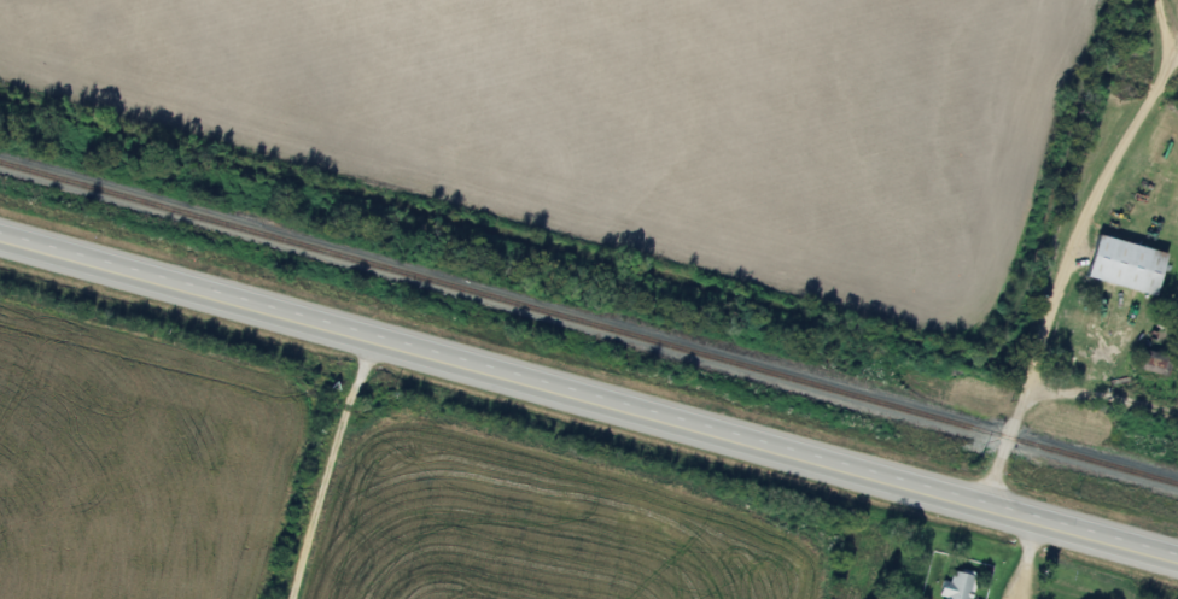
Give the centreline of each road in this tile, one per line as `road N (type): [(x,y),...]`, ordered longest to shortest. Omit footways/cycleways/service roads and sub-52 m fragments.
road 1 (primary): [(1177,556),(0,235)]
road 2 (residential): [(368,335),(277,598)]
road 3 (residential): [(1037,393),(1057,387),(1177,410)]

